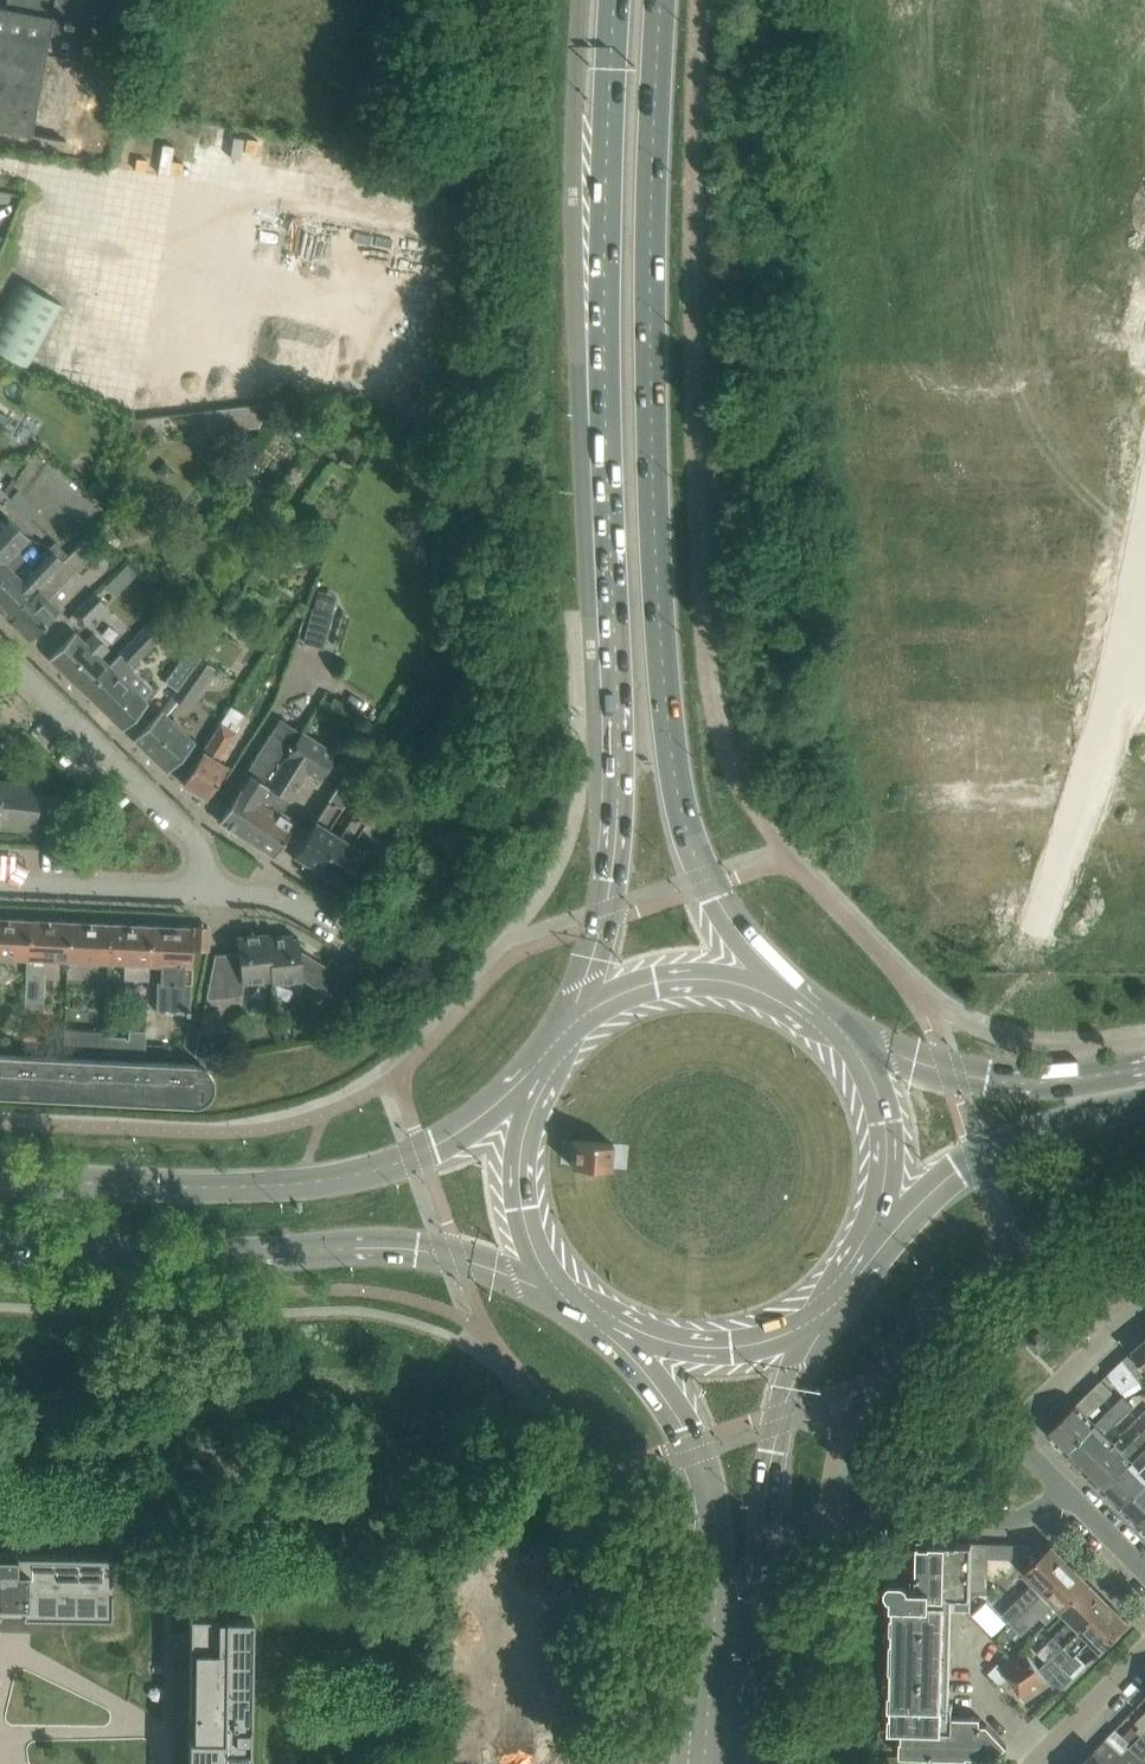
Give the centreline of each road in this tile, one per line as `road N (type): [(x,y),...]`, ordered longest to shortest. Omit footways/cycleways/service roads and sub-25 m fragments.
road 1 (secondary): [(614,0),(603,277),(618,836),(580,1021)]
road 2 (secondary): [(1144,1030),(1035,1020),(962,1001),(892,968),(826,915),(782,866),(721,752),(689,619),(679,535),(654,505)]
road 3 (secondary): [(0,1247),(129,1253),(381,1245),(459,1257),(560,1286)]
road 4 (secondary): [(529,1090),(422,1153),(327,1179),(255,1185),(0,1177)]
road 5 (secondary): [(785,997),(715,897),(690,831),(673,759),(654,505)]
road 6 (secondary): [(654,505),(649,308),(661,0)]
road 7 (secondary): [(615,1329),(683,1428),(711,1489),(720,1562),(703,1763)]
road 8 (residential): [(203,890),(202,862),(181,830),(0,654)]
road 9 (secondary): [(868,1245),(958,1170),(1084,1119),(1144,1106)]
road 10 (unclassified): [(761,1531),(858,1511),(1028,1515),(1064,1488)]
road 11 (secondary): [(1144,1066),(1029,1081),(949,1070),(838,1038)]
road 12 (residential): [(1144,1309),(1024,1416),(1022,1436),(1064,1488)]
road 13 (secondary): [(744,1763),(761,1531)]
road 14 (secondary): [(761,1531),(783,1409),(815,1311)]
road 15 (secondary): [(868,1245),(885,1192),(885,1137),(869,1083),(838,1038)]
road 16 (secondary): [(785,997),(733,980),(679,978),(626,993),(580,1021)]
road 17 (secondary): [(615,1329),(677,1348),(725,1348),(772,1335),(815,1311)]
road 18 (secondary): [(529,1090),(515,1140),(516,1192),(531,1241),(560,1286)]
road 19 (residential): [(203,890),(0,883)]
road 20 (residential): [(368,948),(281,894),(203,890)]
road 21 (residential): [(1037,1763),(1144,1649)]

